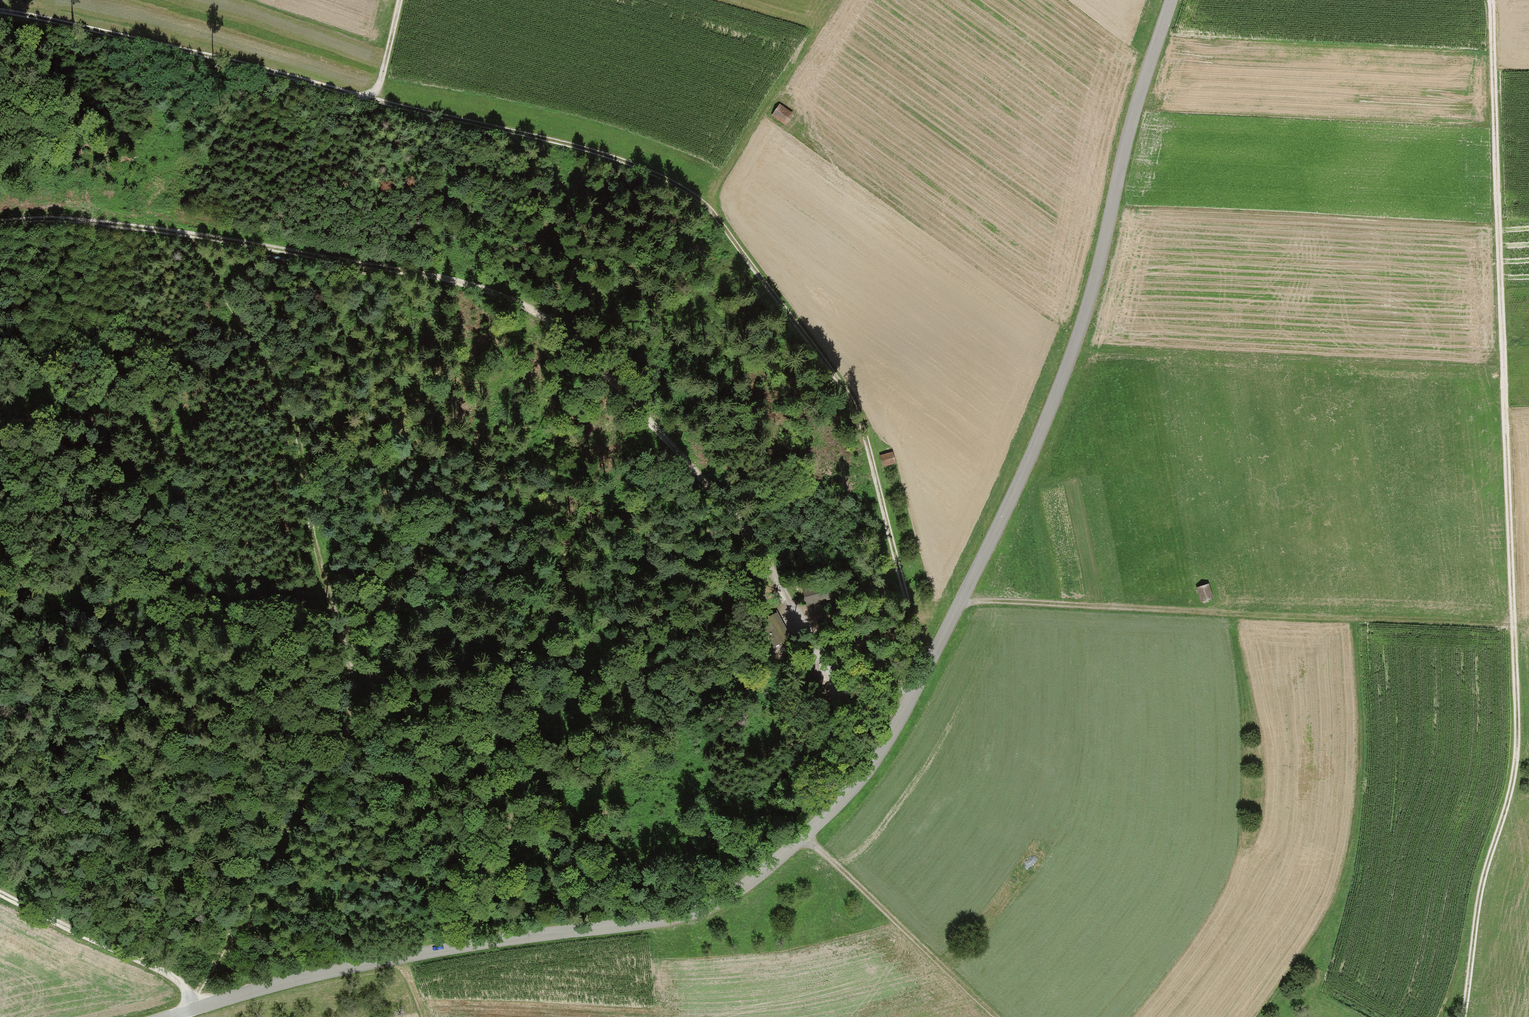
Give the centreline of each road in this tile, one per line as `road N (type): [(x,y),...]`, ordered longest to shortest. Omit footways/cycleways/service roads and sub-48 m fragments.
road 1 (tertiary): [(174,1016),(357,966),(623,929),(700,909),(732,894),(843,799),(922,673),(1050,407),(1170,0)]
road 2 (track): [(0,10),(80,20),(621,162),(705,203),(848,399),(922,673)]
road 3 (track): [(1488,0),(1514,770),(1478,892),(1461,1016)]
road 4 (track): [(820,662),(716,499),(608,377),(540,316),(435,279),(151,227),(0,223)]
road 5 (track): [(187,234),(274,380),(350,683),(341,737),(210,964)]
road 6 (track): [(958,603),(1512,622)]
road 7 (track): [(0,896),(173,978),(194,1011),(210,964)]
road 8 (track): [(805,835),(993,1016)]
road 9 (track): [(829,0),(705,203)]
road 10 (track): [(907,699),(820,662),(843,799)]

